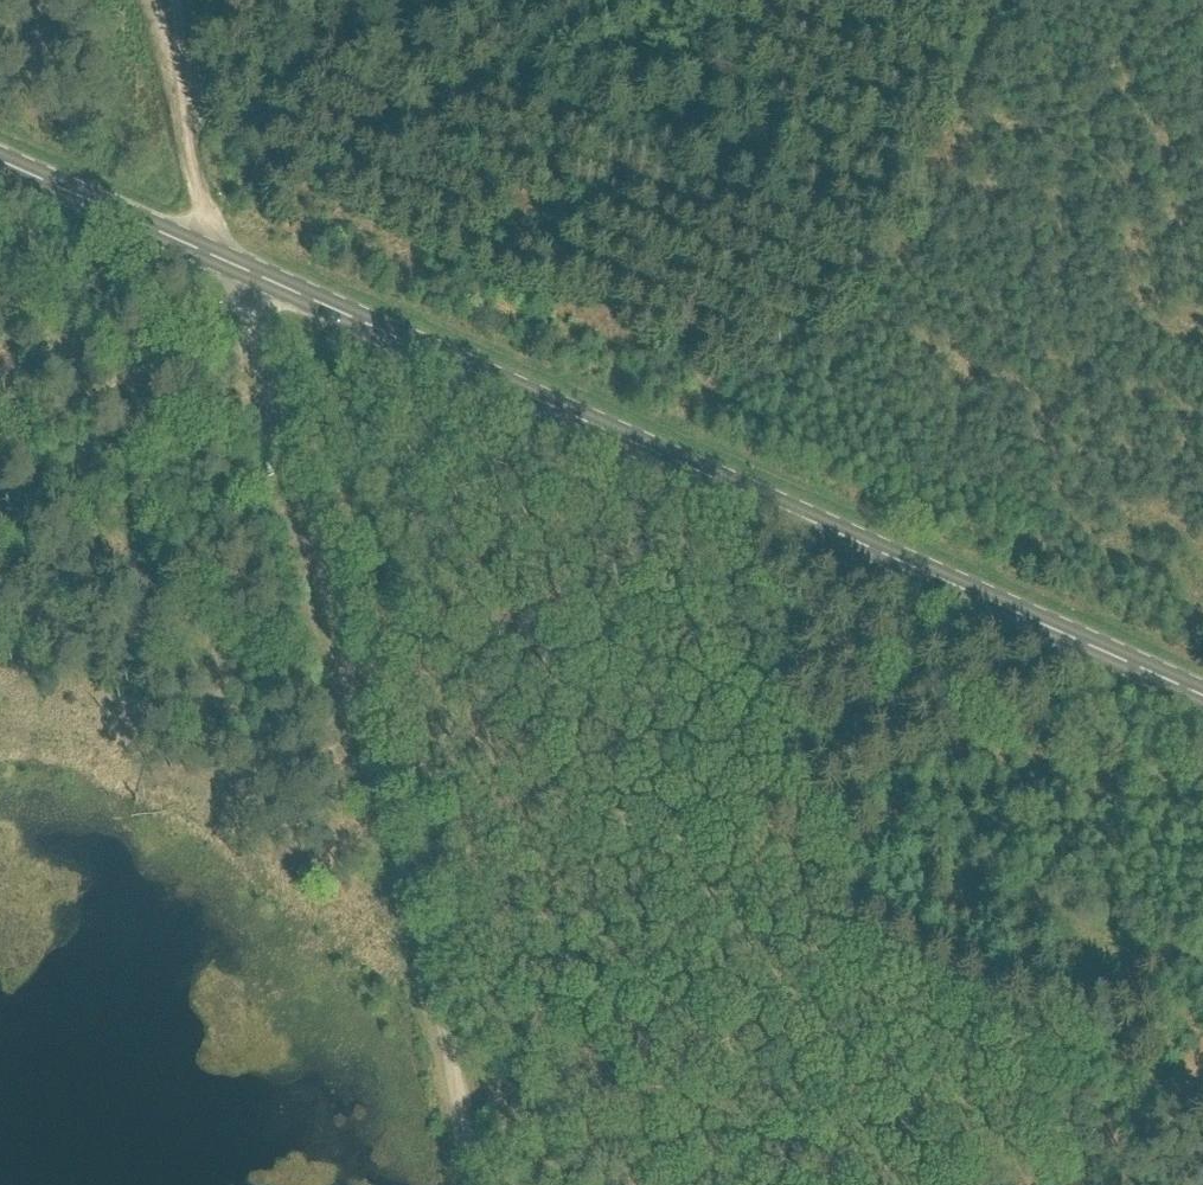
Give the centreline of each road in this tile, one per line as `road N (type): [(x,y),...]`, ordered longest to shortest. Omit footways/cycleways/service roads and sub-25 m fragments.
road 1 (primary): [(1202,698),(0,163)]
road 2 (track): [(459,1184),(460,1125),(415,928),(274,419)]
road 3 (track): [(274,419),(170,369),(140,371),(0,468)]
road 4 (track): [(164,0),(214,240),(228,264)]
road 5 (track): [(274,419),(228,264)]

